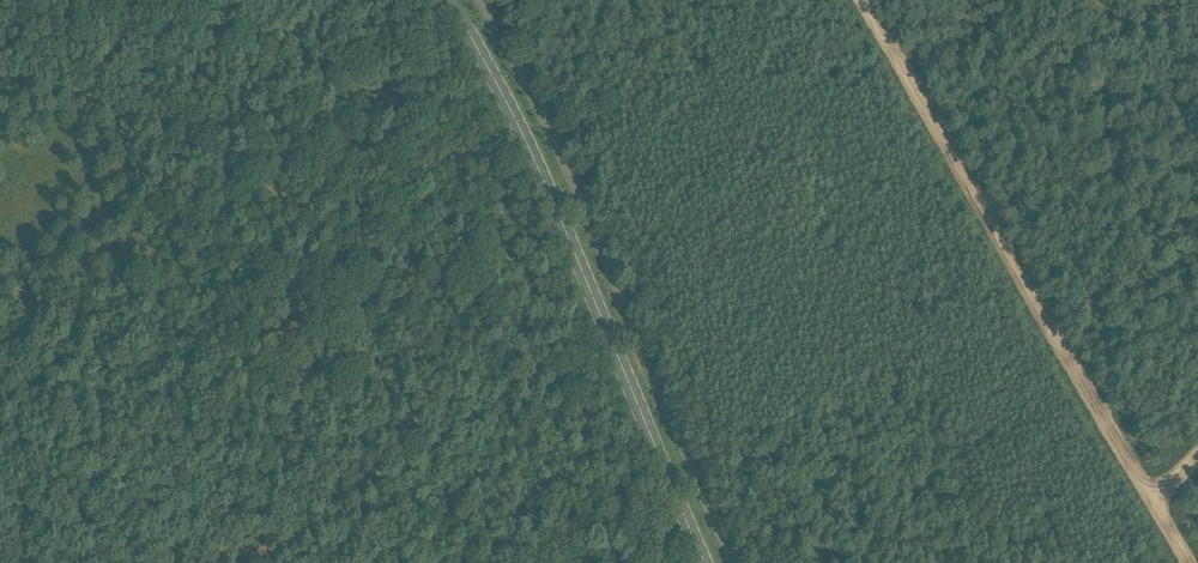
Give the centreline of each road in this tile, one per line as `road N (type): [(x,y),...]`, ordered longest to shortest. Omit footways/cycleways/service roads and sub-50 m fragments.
road 1 (track): [(862,0),(1190,562)]
road 2 (primary): [(704,562),(519,125),(450,0)]

